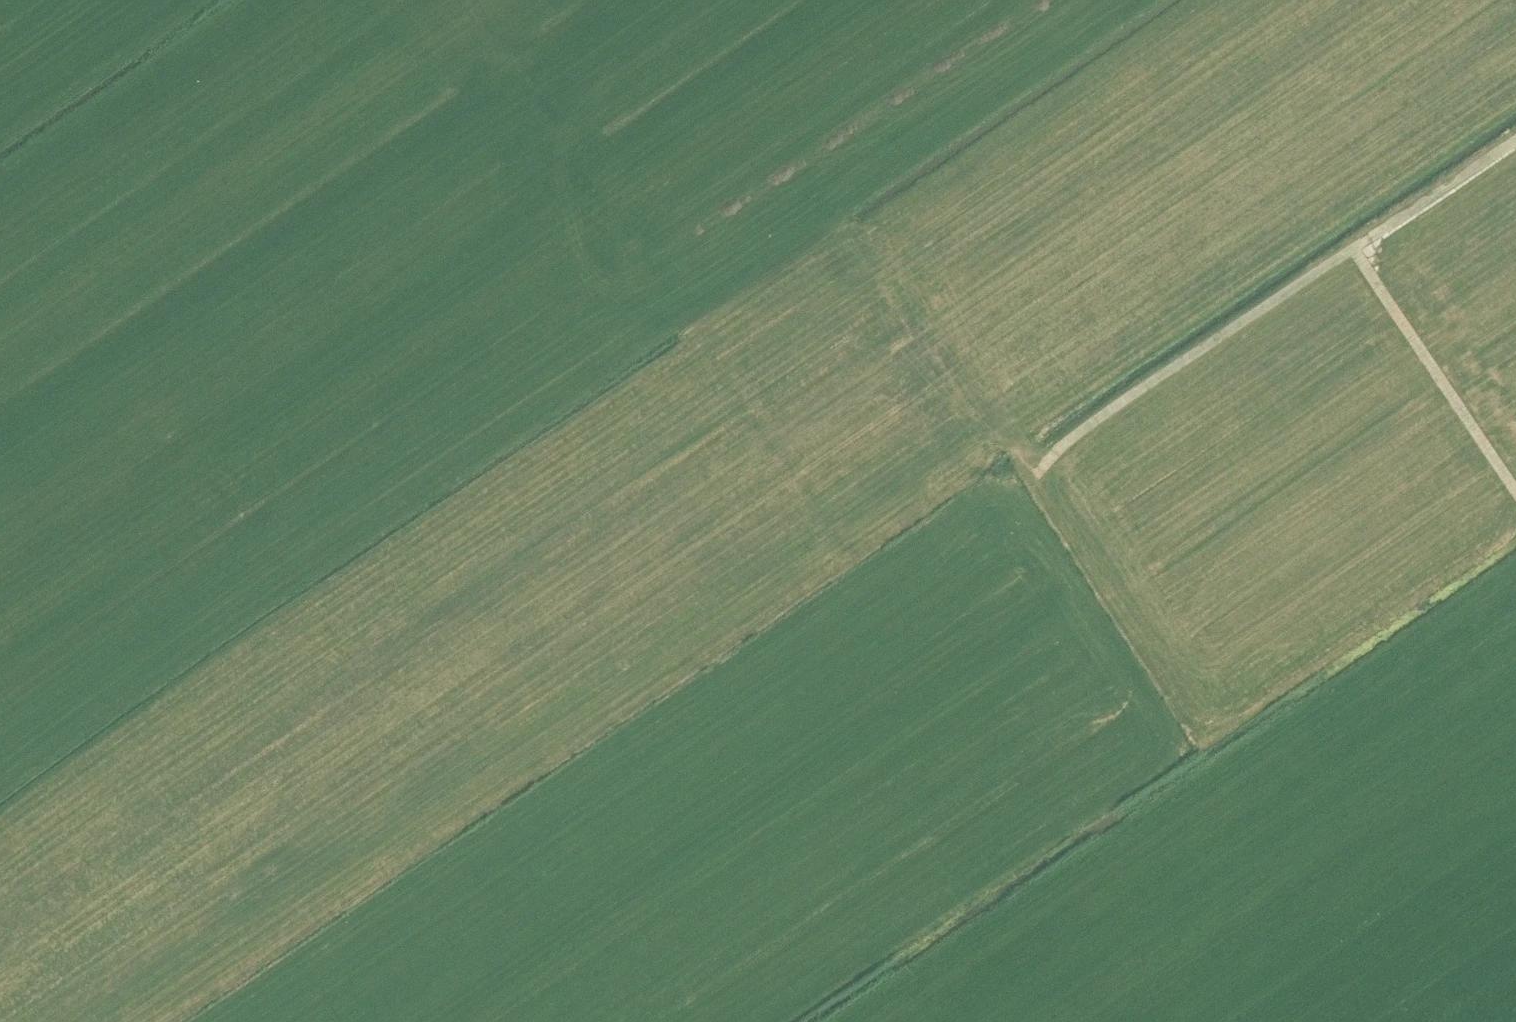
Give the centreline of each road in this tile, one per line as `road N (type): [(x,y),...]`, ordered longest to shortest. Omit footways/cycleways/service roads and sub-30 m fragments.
road 1 (track): [(1515,146),(1357,250),(1515,493)]
road 2 (track): [(1023,480),(1357,250)]

